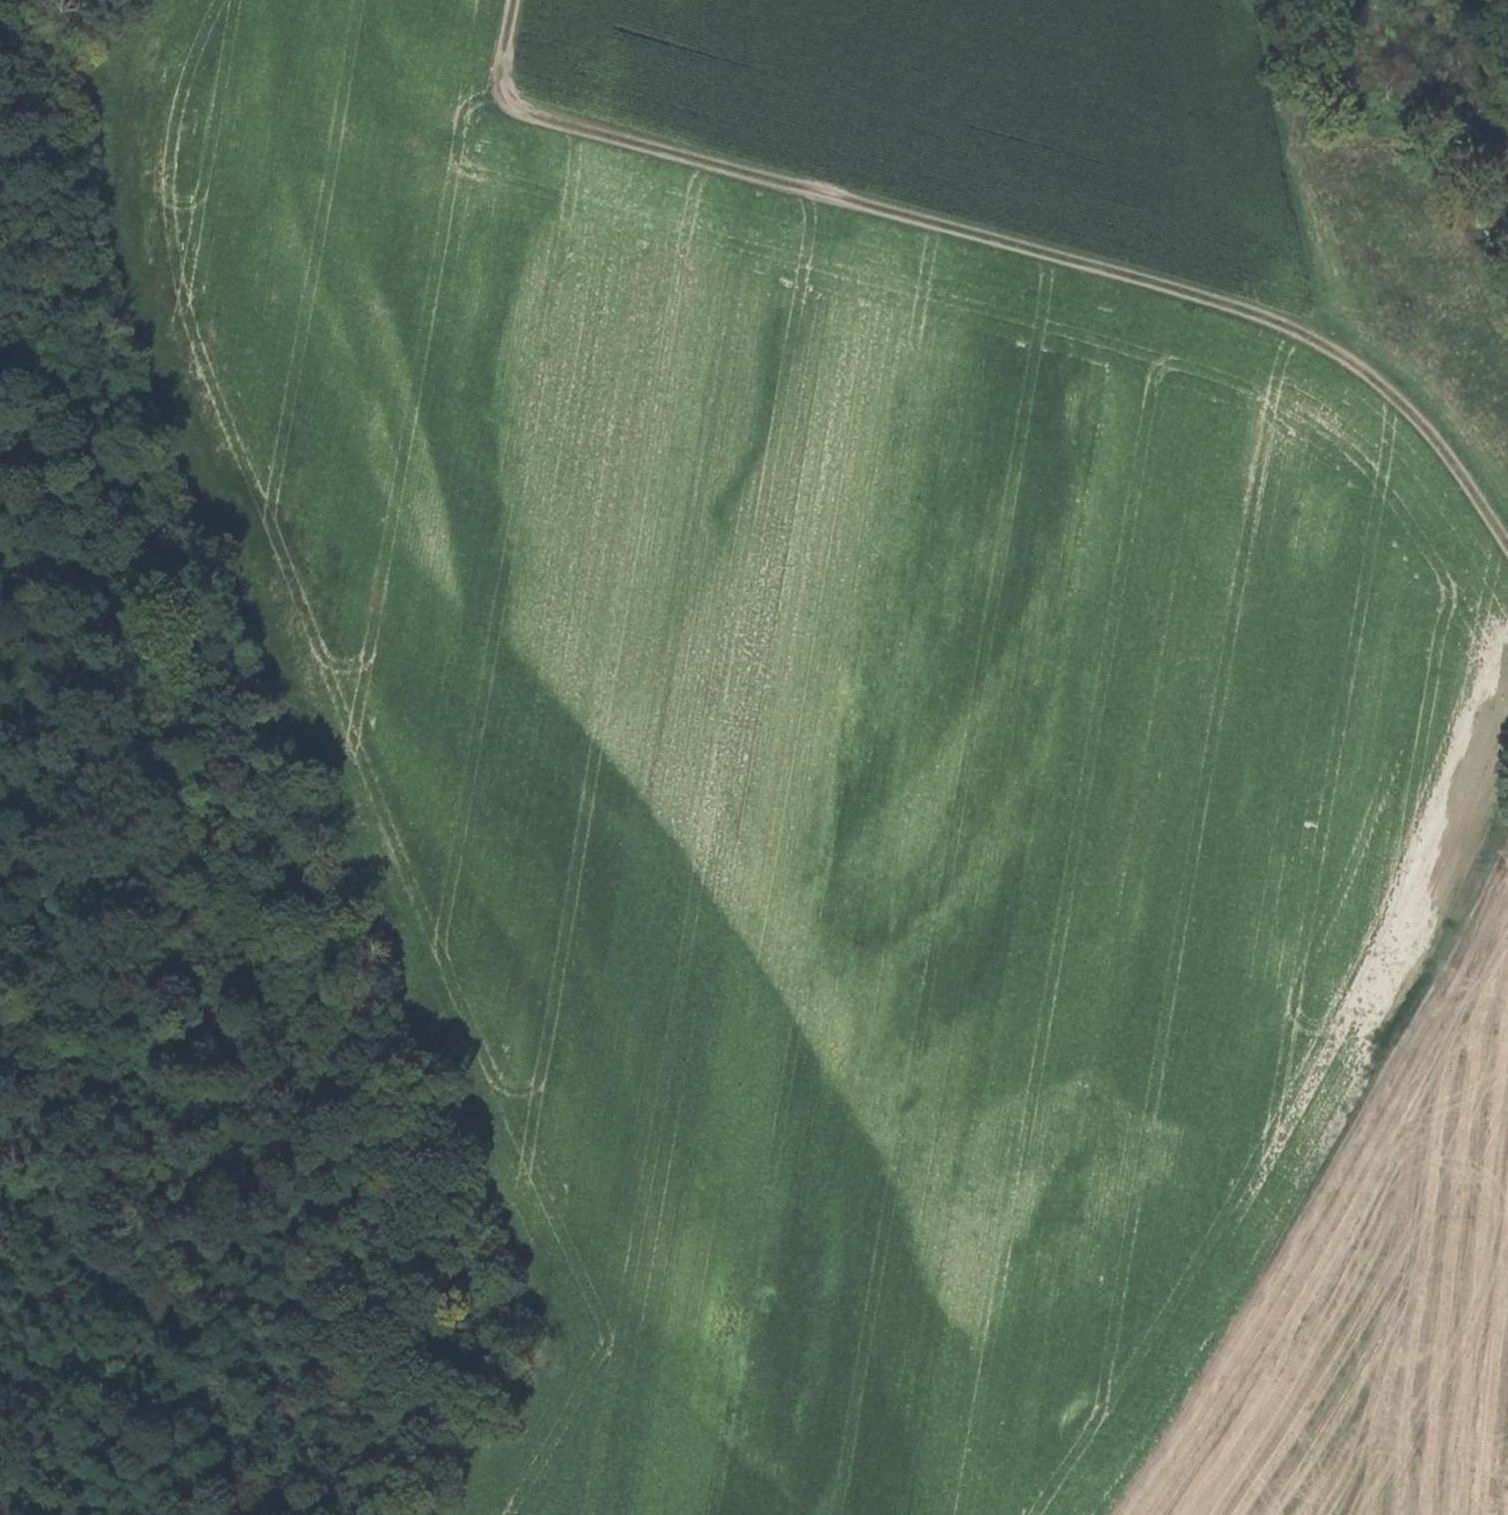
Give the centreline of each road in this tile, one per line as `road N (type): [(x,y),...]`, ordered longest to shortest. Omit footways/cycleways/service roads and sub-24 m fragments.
road 1 (track): [(519,0),(505,88),(523,108),(1285,327),(1376,369),(1507,534)]
road 2 (track): [(46,0),(0,123)]

